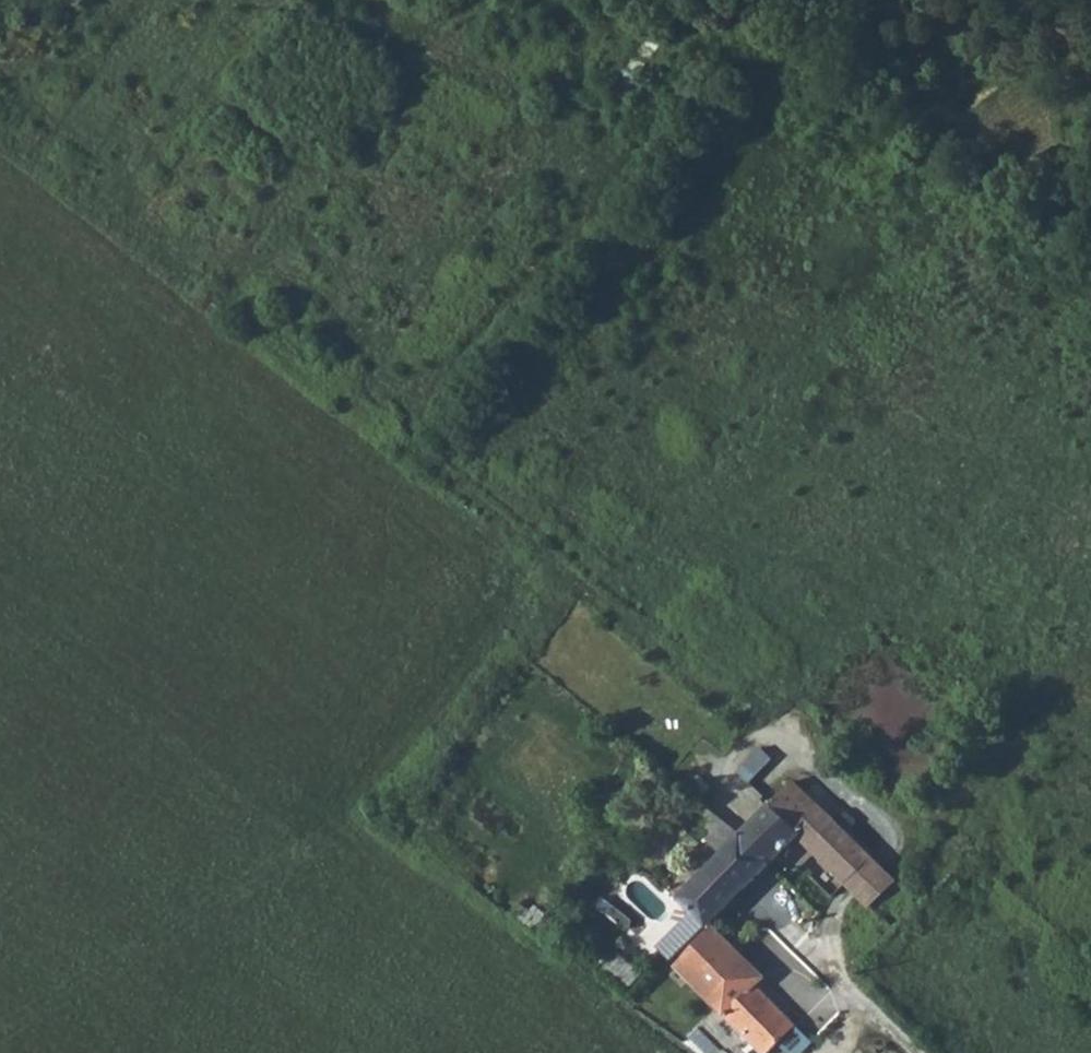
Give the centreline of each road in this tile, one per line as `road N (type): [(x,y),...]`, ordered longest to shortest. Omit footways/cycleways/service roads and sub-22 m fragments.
road 1 (unclassified): [(915,1052),(832,964),(833,913)]

